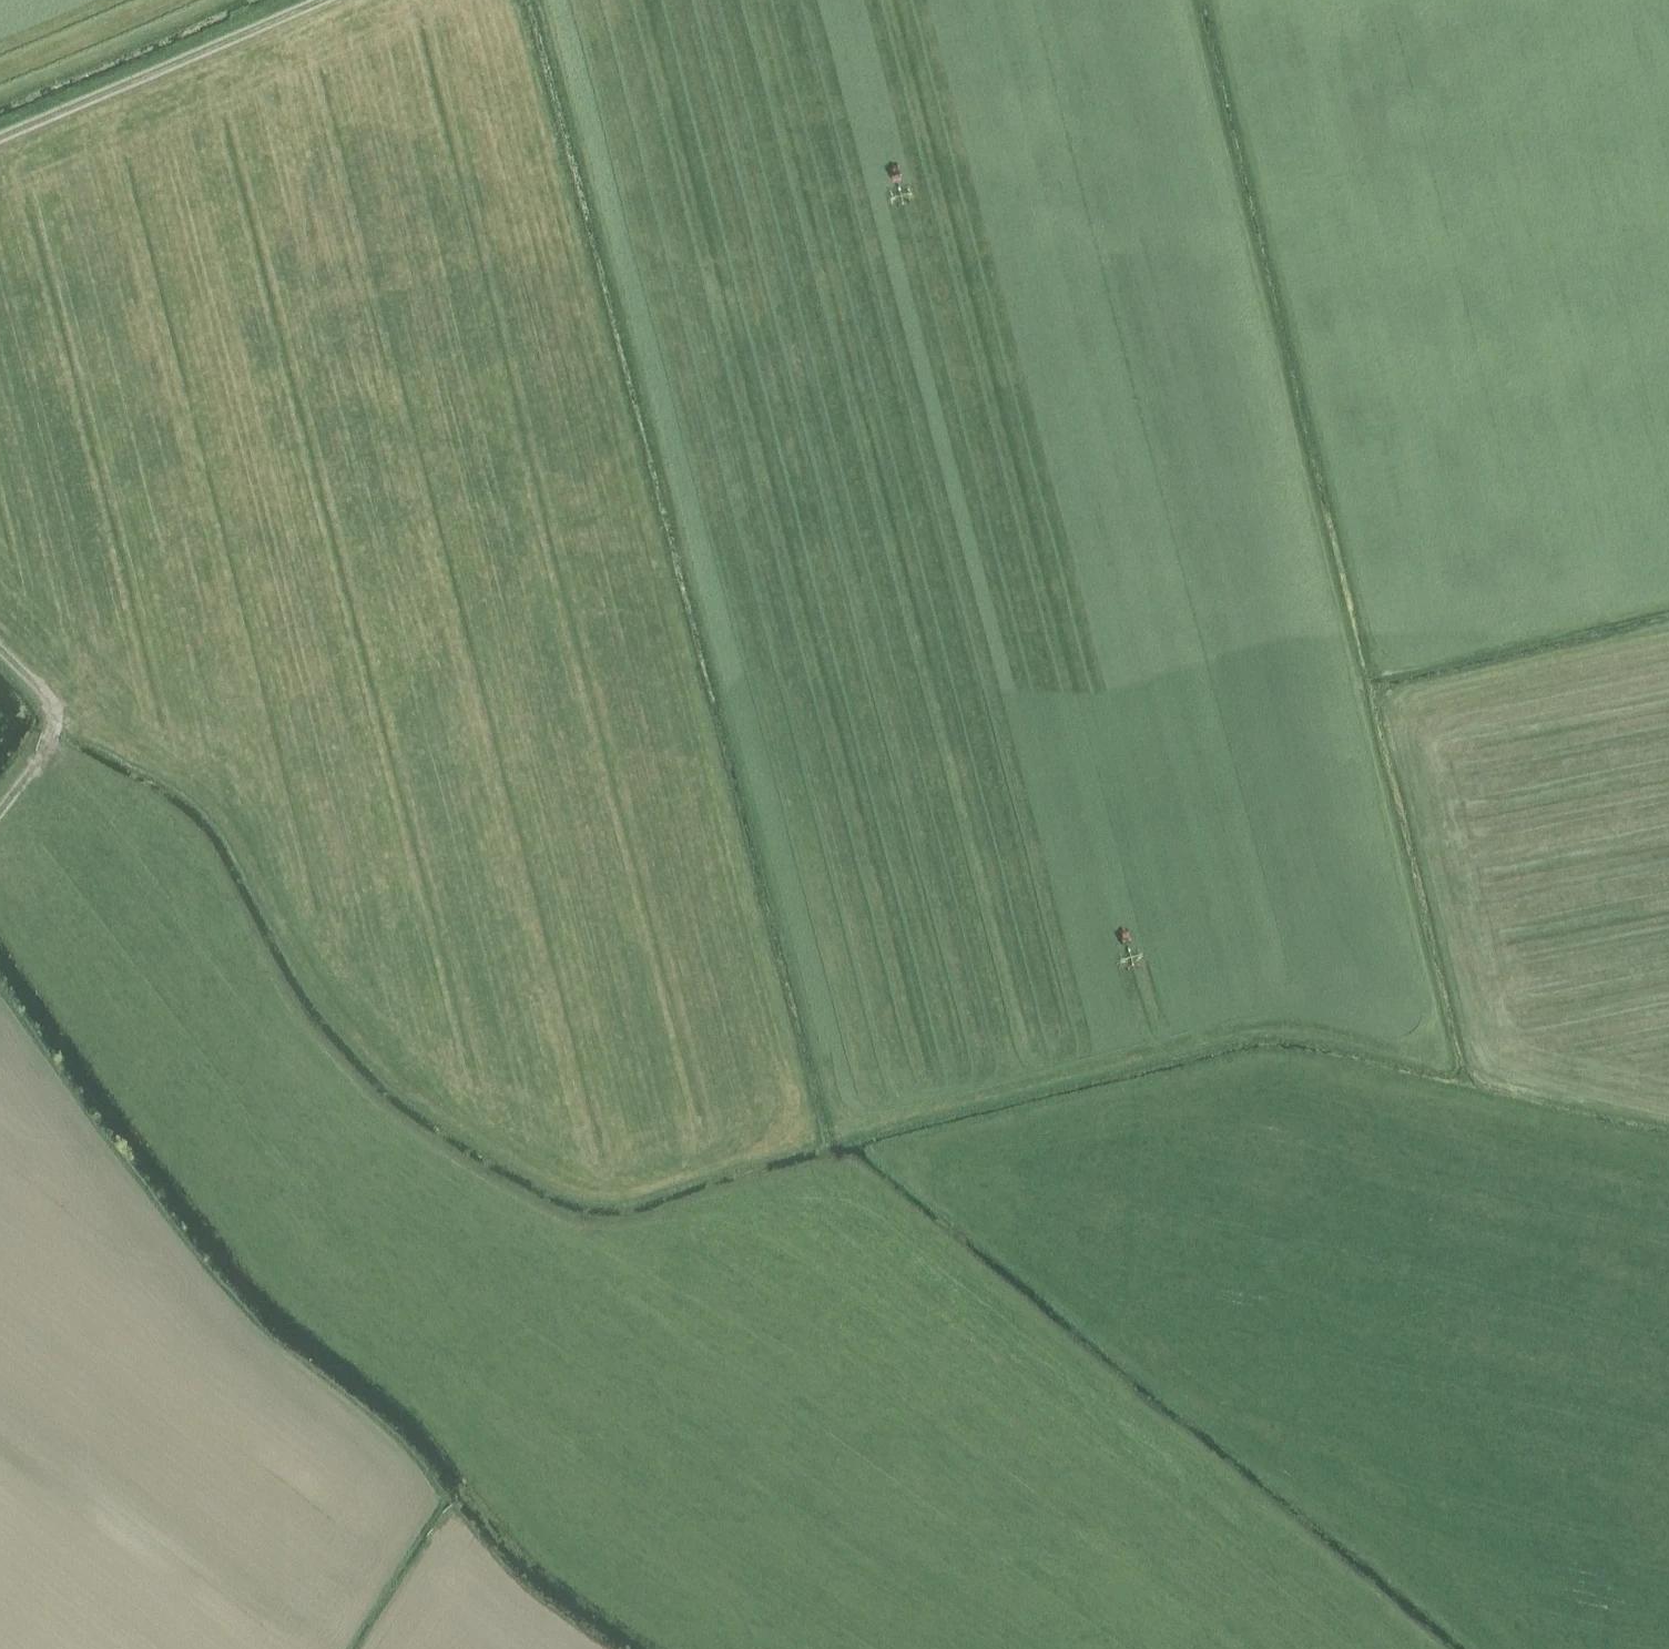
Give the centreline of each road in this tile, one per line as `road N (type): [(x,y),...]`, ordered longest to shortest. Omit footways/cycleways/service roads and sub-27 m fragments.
road 1 (track): [(0,138),(326,0)]
road 2 (track): [(0,810),(60,722),(42,687),(0,647)]

